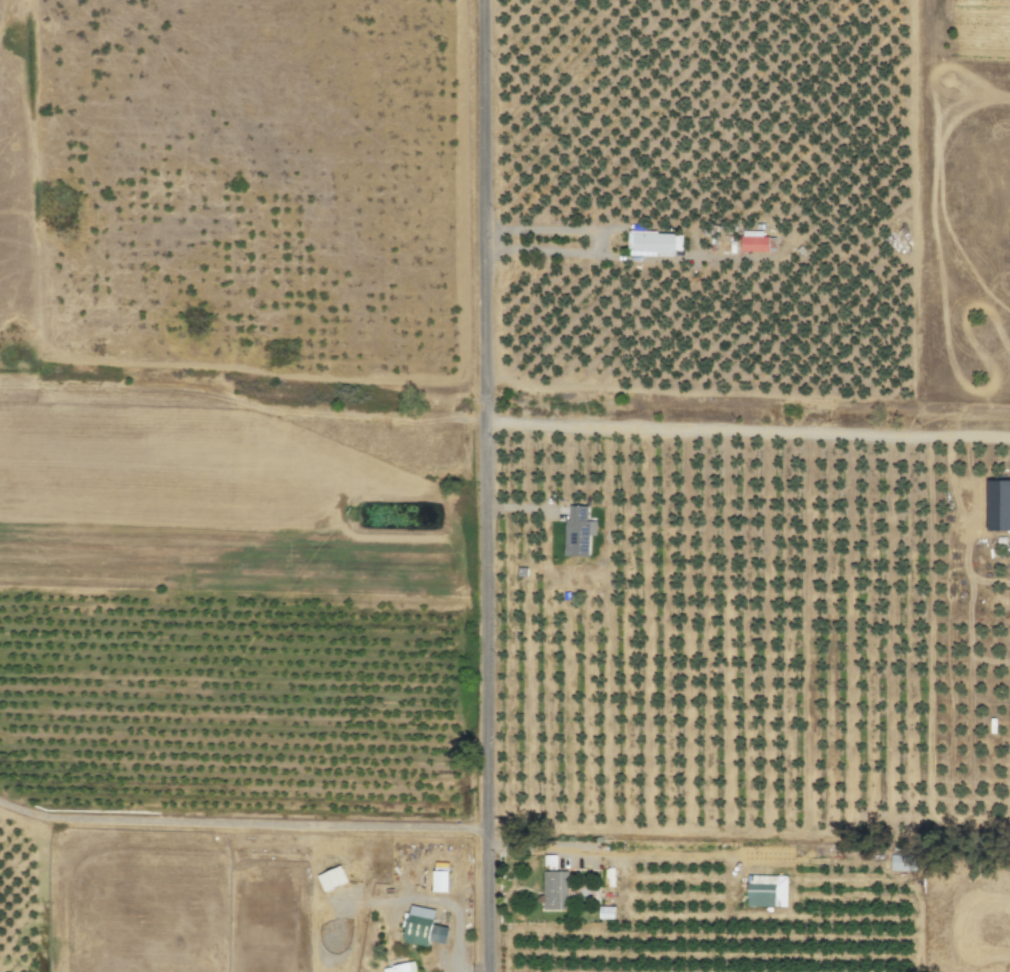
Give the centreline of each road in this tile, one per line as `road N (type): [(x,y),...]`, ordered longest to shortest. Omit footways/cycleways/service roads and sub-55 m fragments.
road 1 (tertiary): [(485,971),(480,0)]
road 2 (track): [(912,0),(911,136),(807,235),(776,258),(599,255)]

